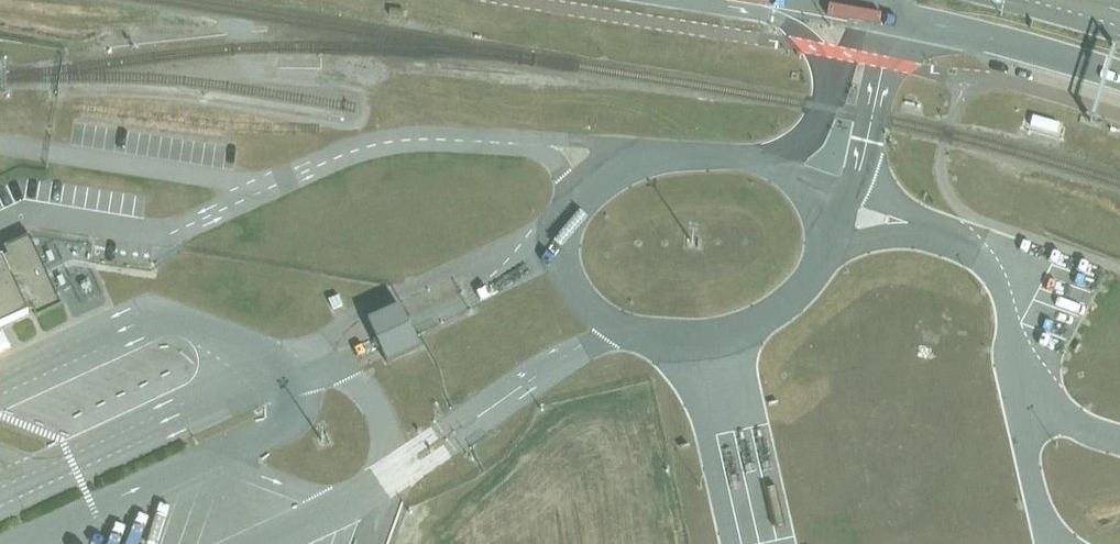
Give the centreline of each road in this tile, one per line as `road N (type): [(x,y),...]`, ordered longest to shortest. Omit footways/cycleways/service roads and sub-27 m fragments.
road 1 (primary): [(782,0),(873,16),(1119,87)]

